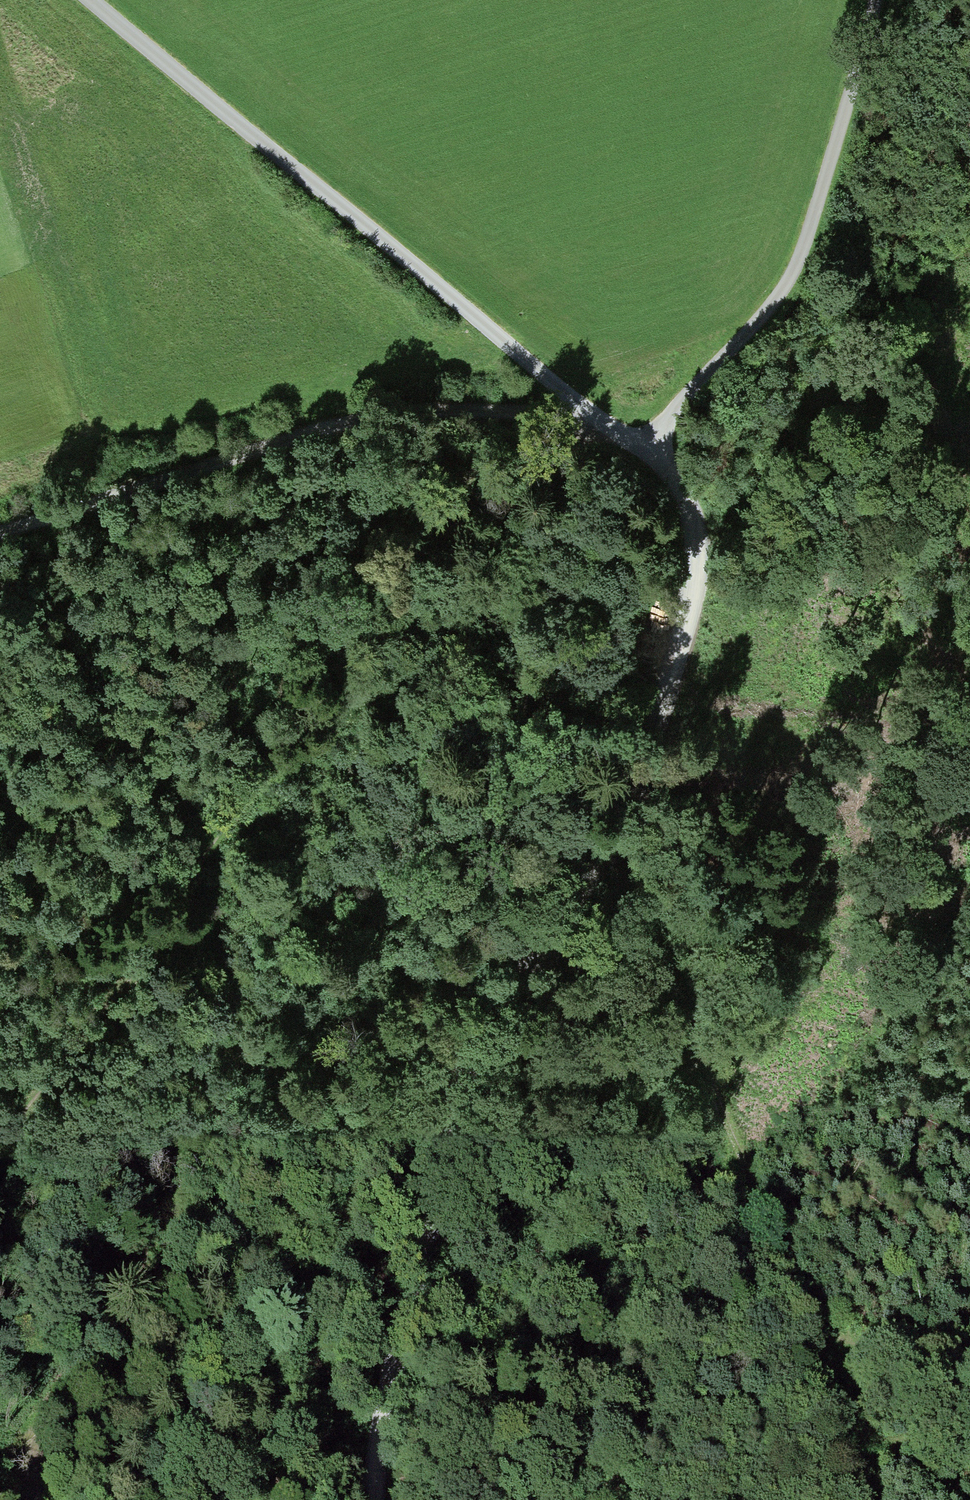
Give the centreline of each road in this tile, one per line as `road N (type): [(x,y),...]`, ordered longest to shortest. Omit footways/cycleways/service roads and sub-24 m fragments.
road 1 (track): [(378,1499),(395,1361),(473,1061),(609,865),(645,785),(691,628),(698,530),(668,470),(637,439)]
road 2 (track): [(637,439),(434,489),(366,535),(315,618),(245,794),(197,873),(62,1070),(0,1134)]
road 3 (unclassified): [(637,439),(614,431),(90,0)]
road 4 (track): [(609,865),(662,906),(706,1066),(772,1242),(824,1336),(882,1499)]
road 5 (track): [(593,413),(400,412),(328,423),(0,532)]
road 6 (track): [(637,439),(660,431),(789,282),(876,0)]
road 7 (track): [(824,1336),(925,1356),(969,1352)]
road 8 (track): [(859,1448),(915,1433),(969,1377)]

